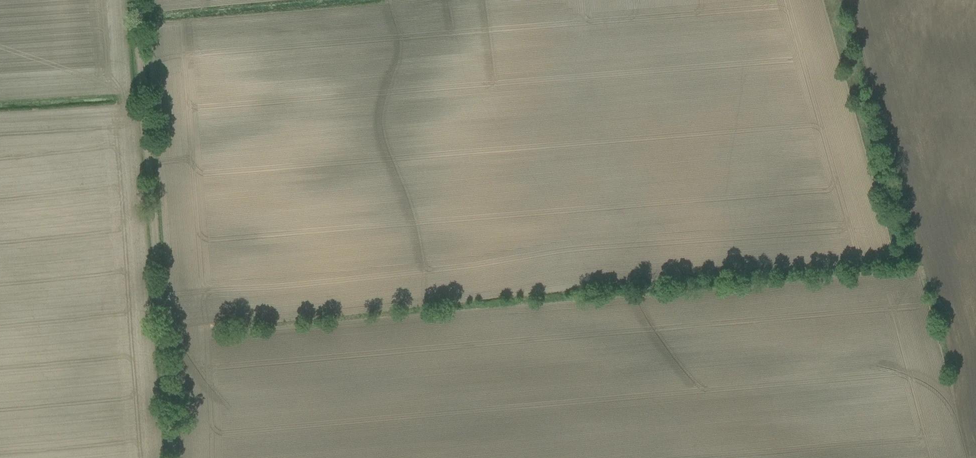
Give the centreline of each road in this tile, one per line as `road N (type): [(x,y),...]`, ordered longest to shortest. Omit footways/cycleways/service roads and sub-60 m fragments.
road 1 (track): [(168,457),(132,0)]

